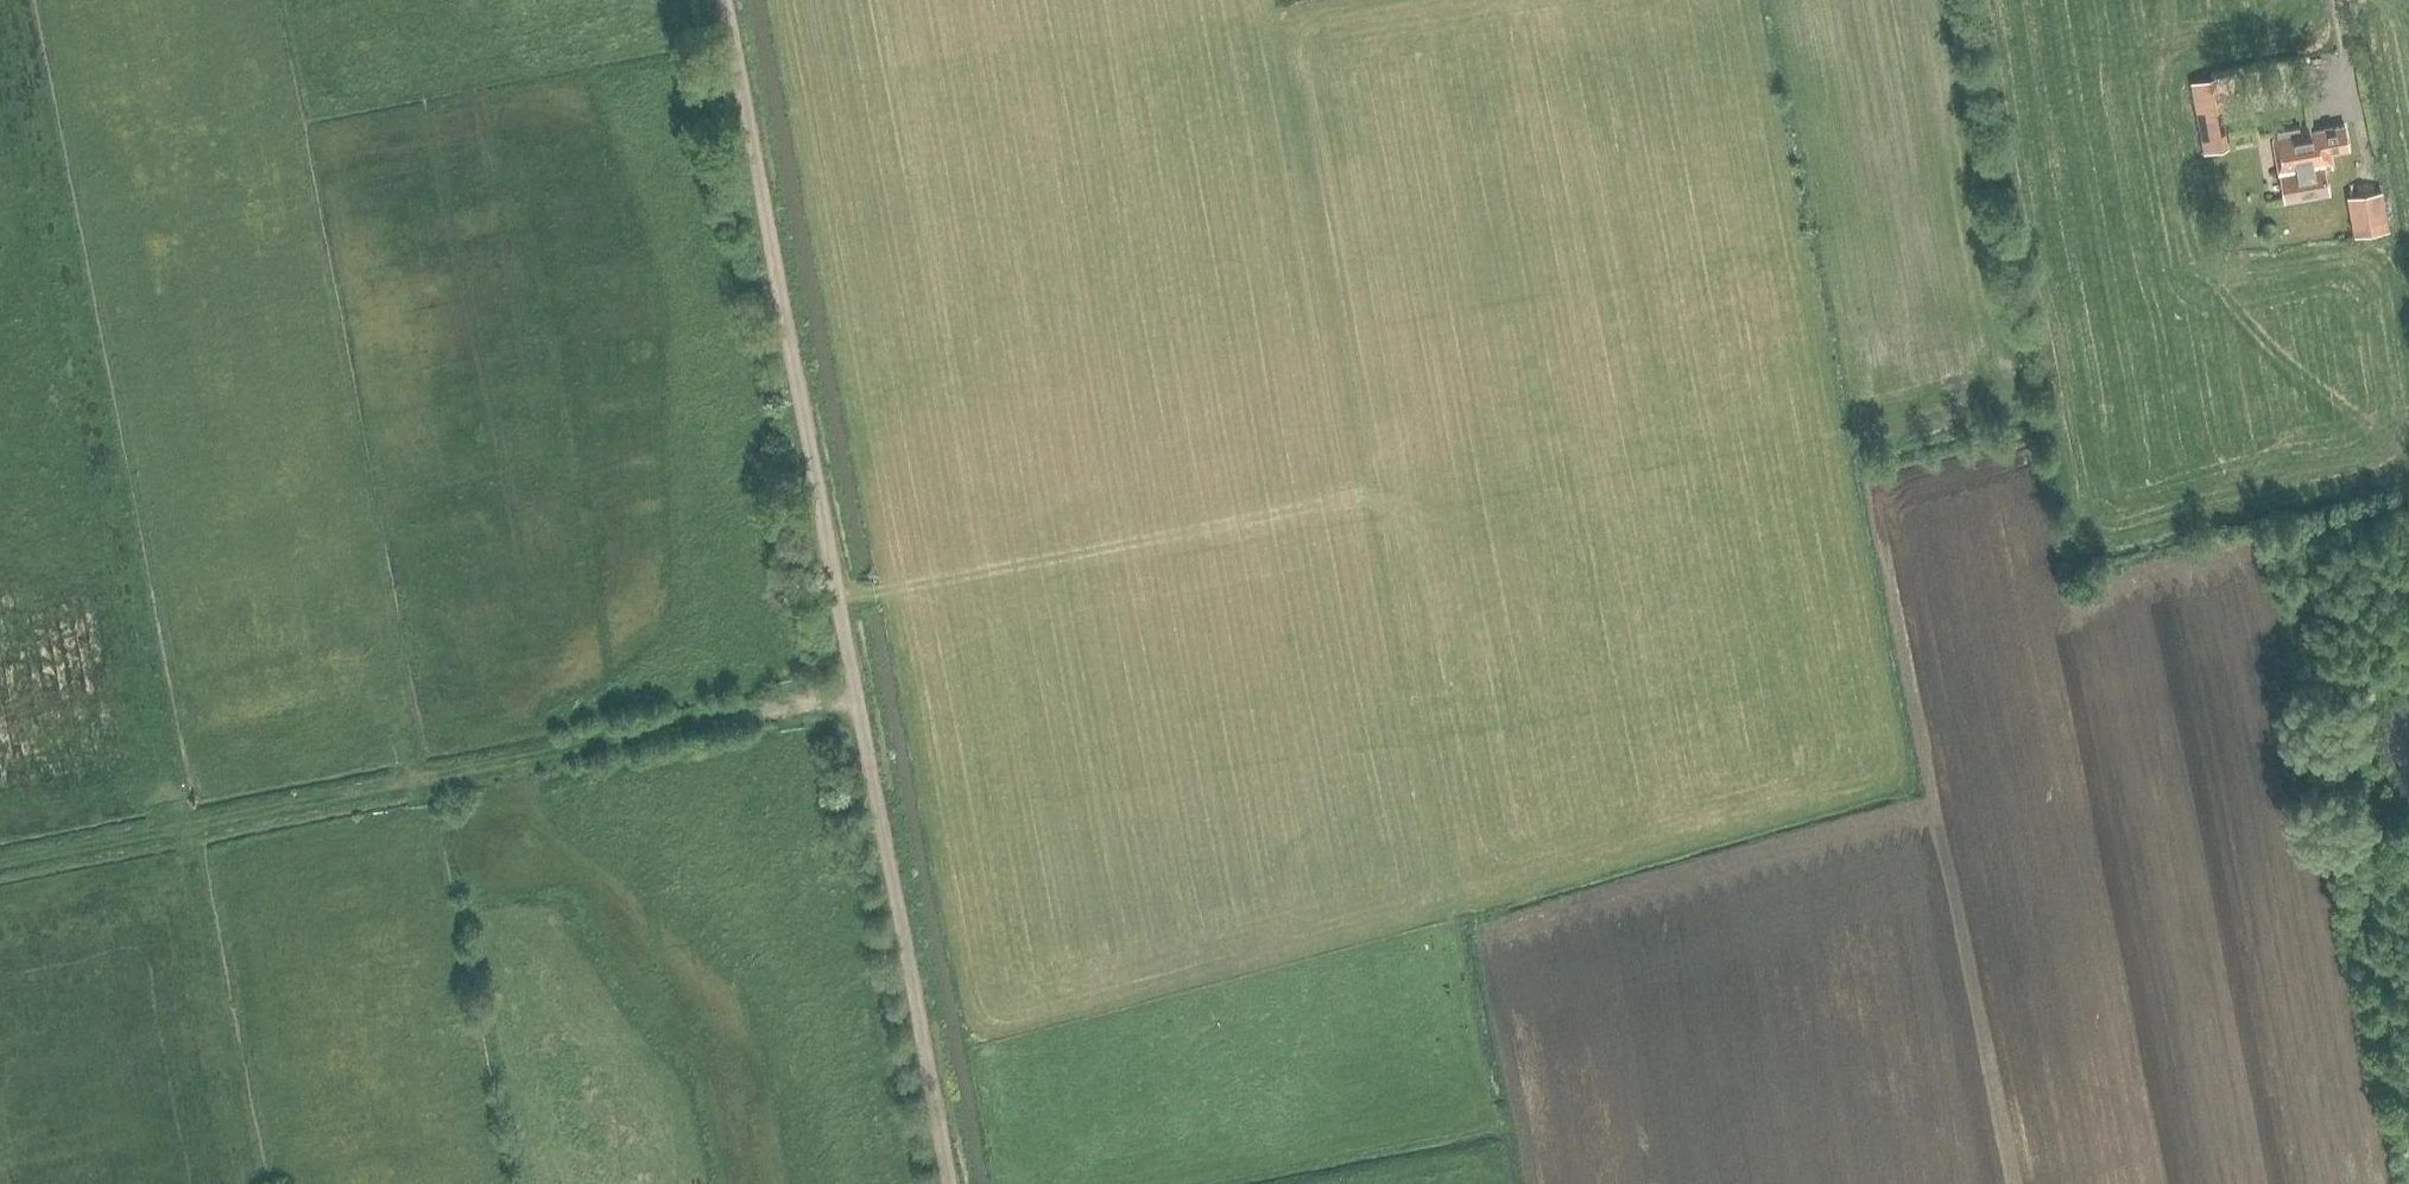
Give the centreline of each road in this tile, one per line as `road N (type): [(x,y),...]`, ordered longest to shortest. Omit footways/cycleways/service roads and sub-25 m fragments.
road 1 (track): [(951,1183),(722,0)]

